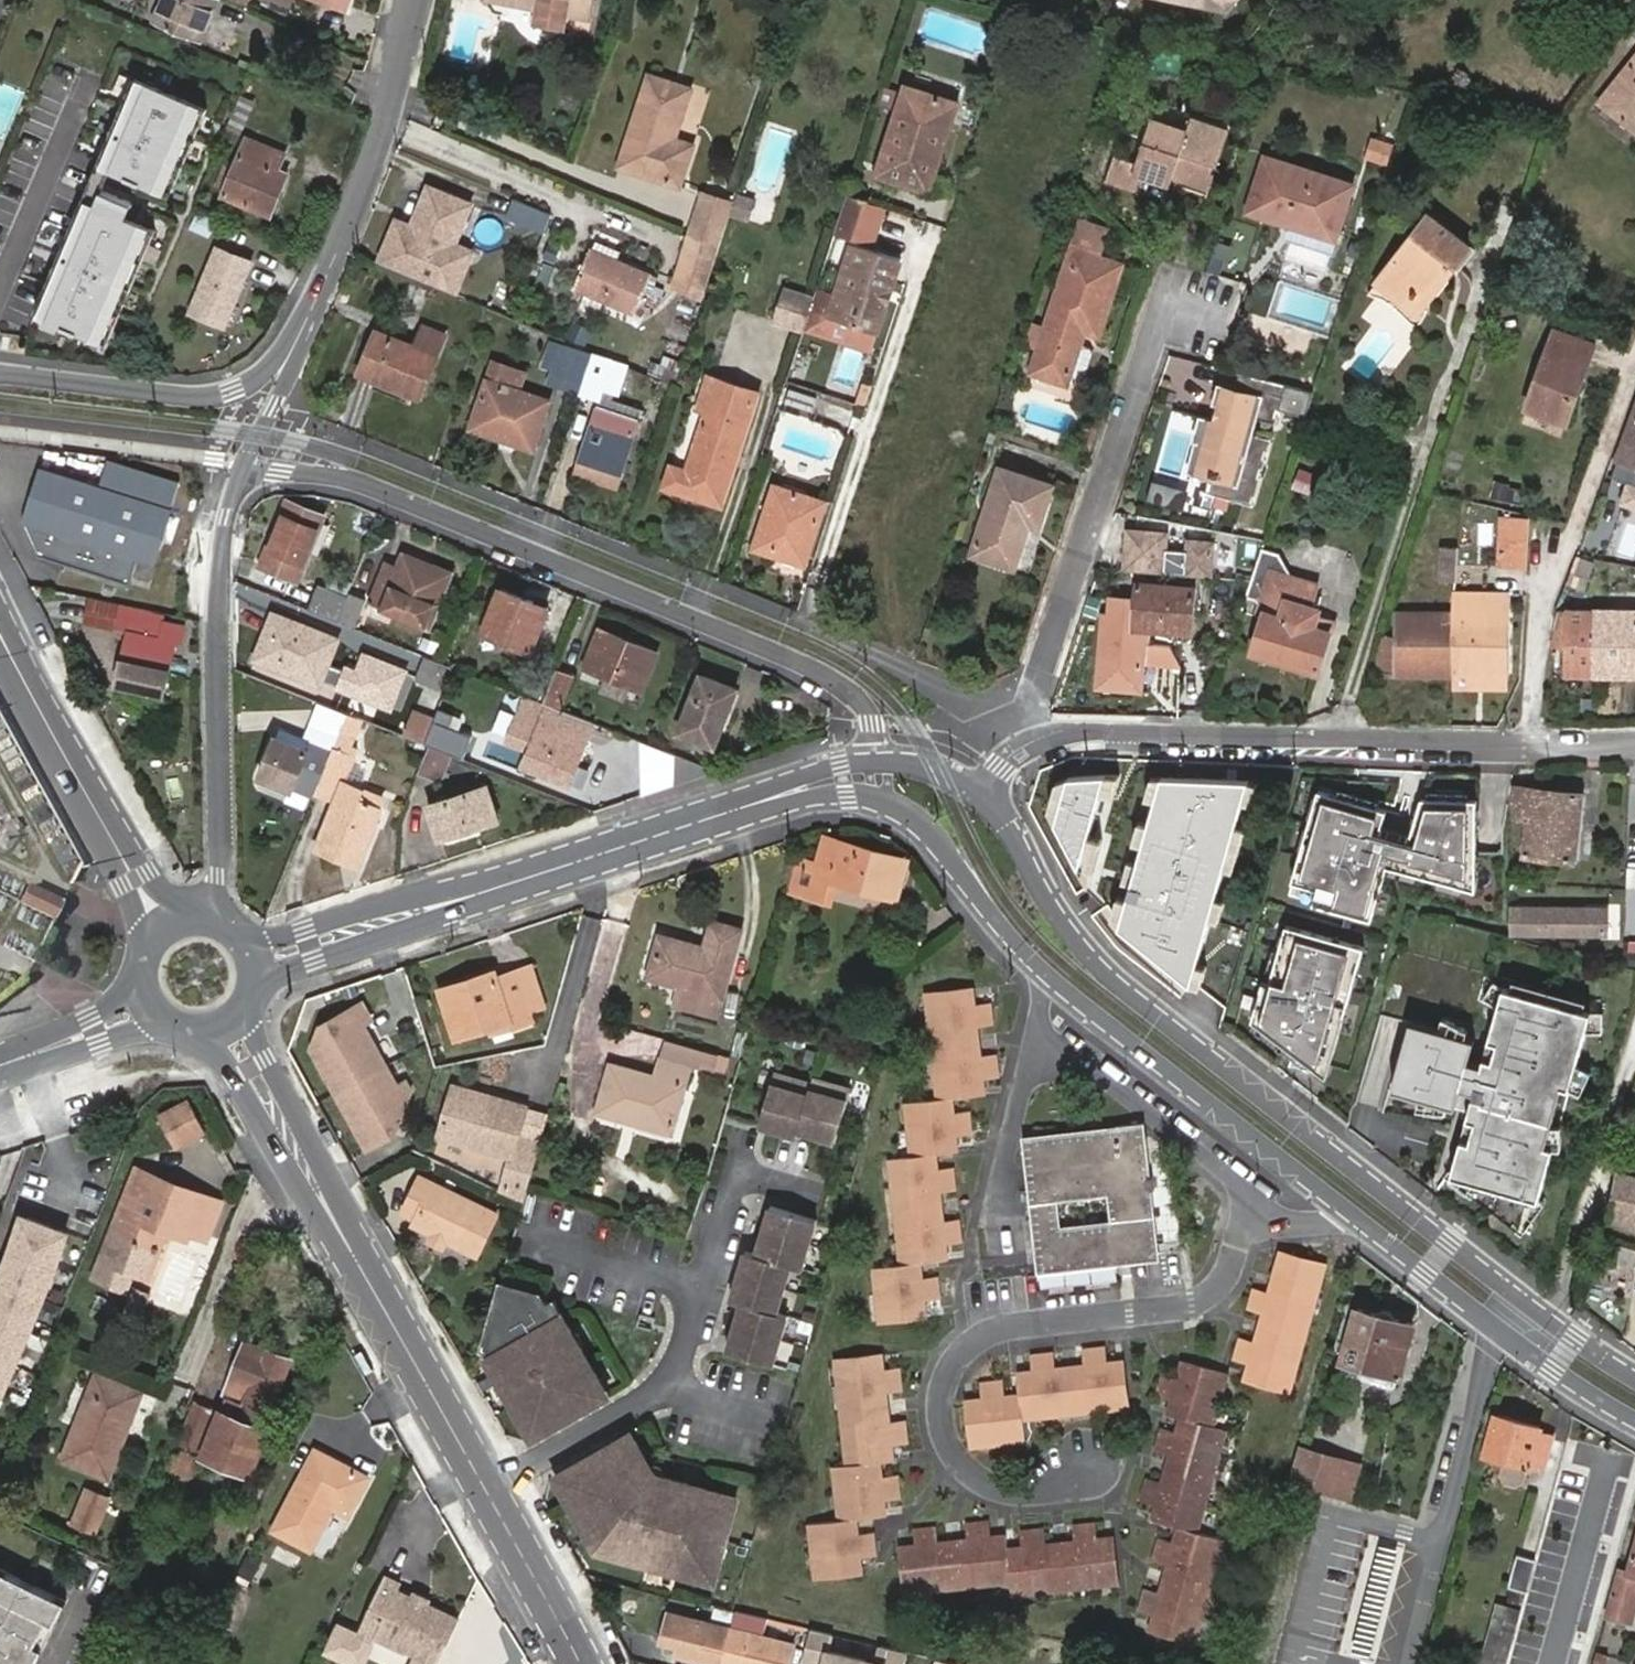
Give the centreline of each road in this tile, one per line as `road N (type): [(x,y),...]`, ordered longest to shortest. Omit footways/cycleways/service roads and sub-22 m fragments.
road 1 (tertiary): [(765,801),(846,796),(913,818),(1039,971),(1502,1335)]
road 2 (tertiary): [(1545,1314),(1105,972),(1055,915),(983,797)]
road 3 (residential): [(233,494),(280,473),(347,479),(775,653),(863,705),(873,723),(876,760)]
road 4 (residential): [(1037,742),(1102,732),(1558,751),(1634,744)]
road 5 (tertiary): [(338,1229),(584,1663)]
road 6 (residential): [(1190,311),(1151,340),(1024,718),(1037,742)]
road 7 (residential): [(229,924),(217,875),(219,621),(233,494)]
road 8 (residential): [(413,0),(367,170),(288,356)]
road 9 (tertiary): [(197,915),(145,872),(0,598)]
road 10 (residential): [(1502,1335),(1487,1355),(1409,1663)]
road 11 (tertiary): [(765,801),(443,904)]
road 12 (tertiary): [(0,663),(122,885),(143,950)]
road 13 (residential): [(288,356),(253,382),(208,396),(0,373)]
road 14 (tertiary): [(338,1229),(327,1183),(265,1059),(250,1006)]
road 15 (tertiary): [(198,1036),(306,1197),(338,1229)]
road 16 (tertiary): [(443,904),(362,910),(269,940),(244,937)]
road 17 (tertiary): [(258,986),(443,904)]
road 18 (tertiary): [(1502,1335),(1634,1422)]
road 19 (residential): [(233,494),(287,379),(288,356)]
road 20 (tertiary): [(31,1054),(168,1028)]
road 21 (tertiary): [(137,980),(31,1054)]
road 22 (tertiary): [(876,760),(806,773),(765,801)]

